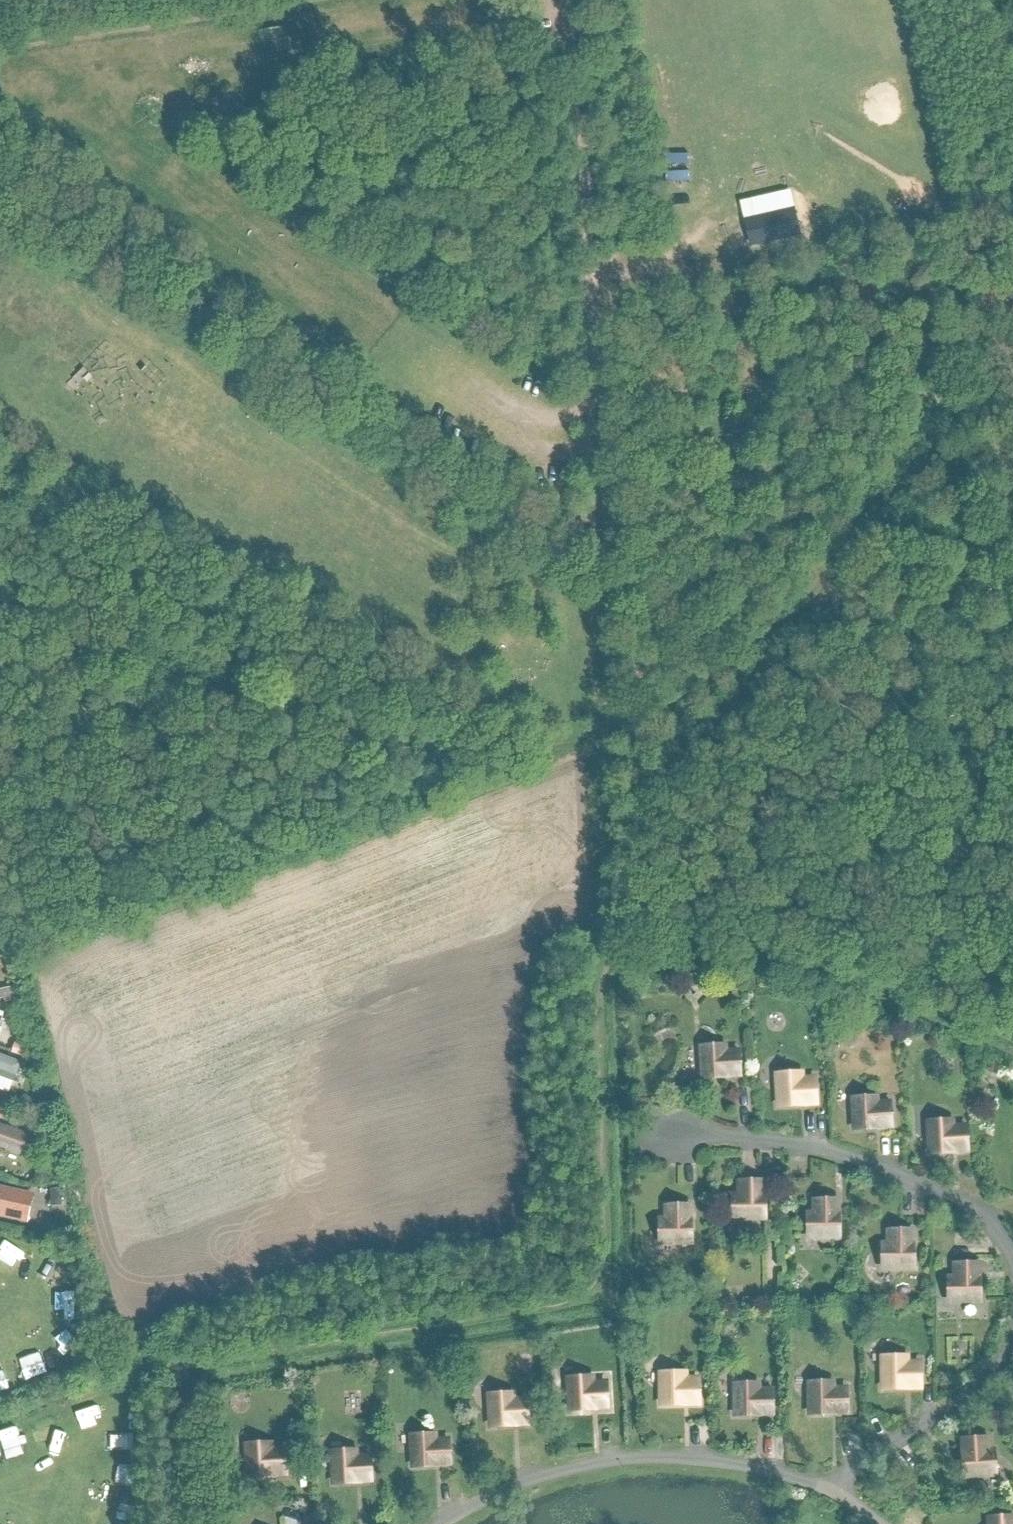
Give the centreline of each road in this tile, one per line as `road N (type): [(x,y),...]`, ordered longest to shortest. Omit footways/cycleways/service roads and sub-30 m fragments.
road 1 (track): [(167,1523),(170,1389),(183,1367),(575,1303),(599,1289),(606,1276),(600,980),(614,958)]
road 2 (track): [(614,958),(787,951),(1012,1040)]
road 3 (track): [(614,958),(598,597)]

